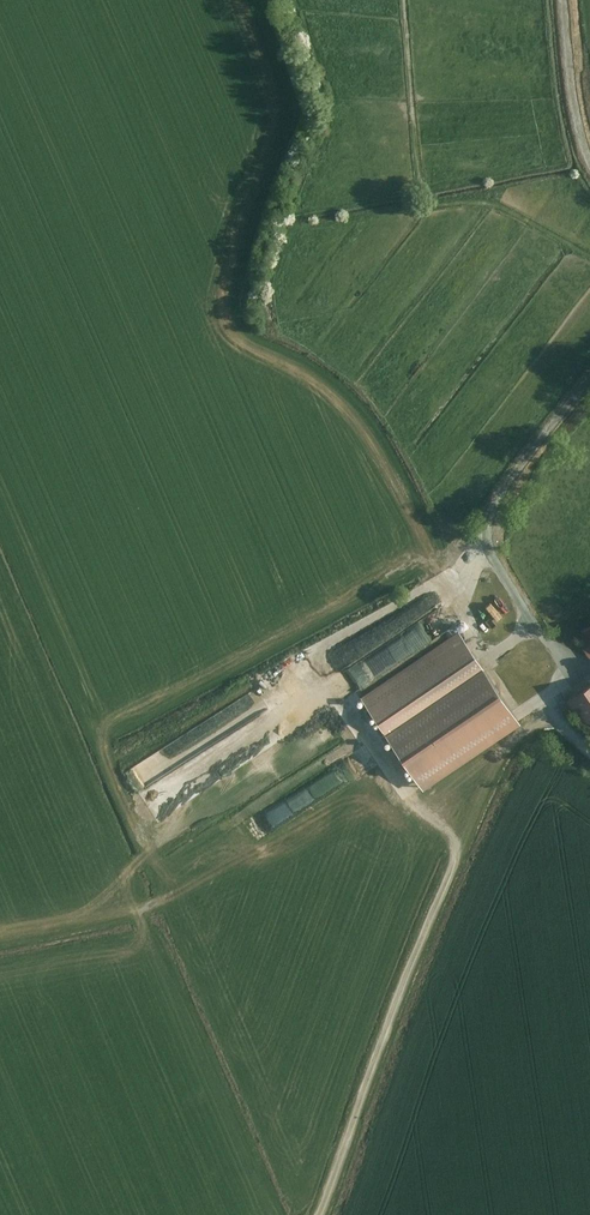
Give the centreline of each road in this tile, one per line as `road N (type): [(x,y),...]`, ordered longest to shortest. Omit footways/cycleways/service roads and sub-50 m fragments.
road 1 (track): [(589,757),(539,726),(476,816),(315,1214)]
road 2 (residential): [(589,376),(516,470),(488,529),(490,556),(566,671),(560,698),(539,726)]
road 3 (residential): [(560,0),(578,132),(589,158)]

